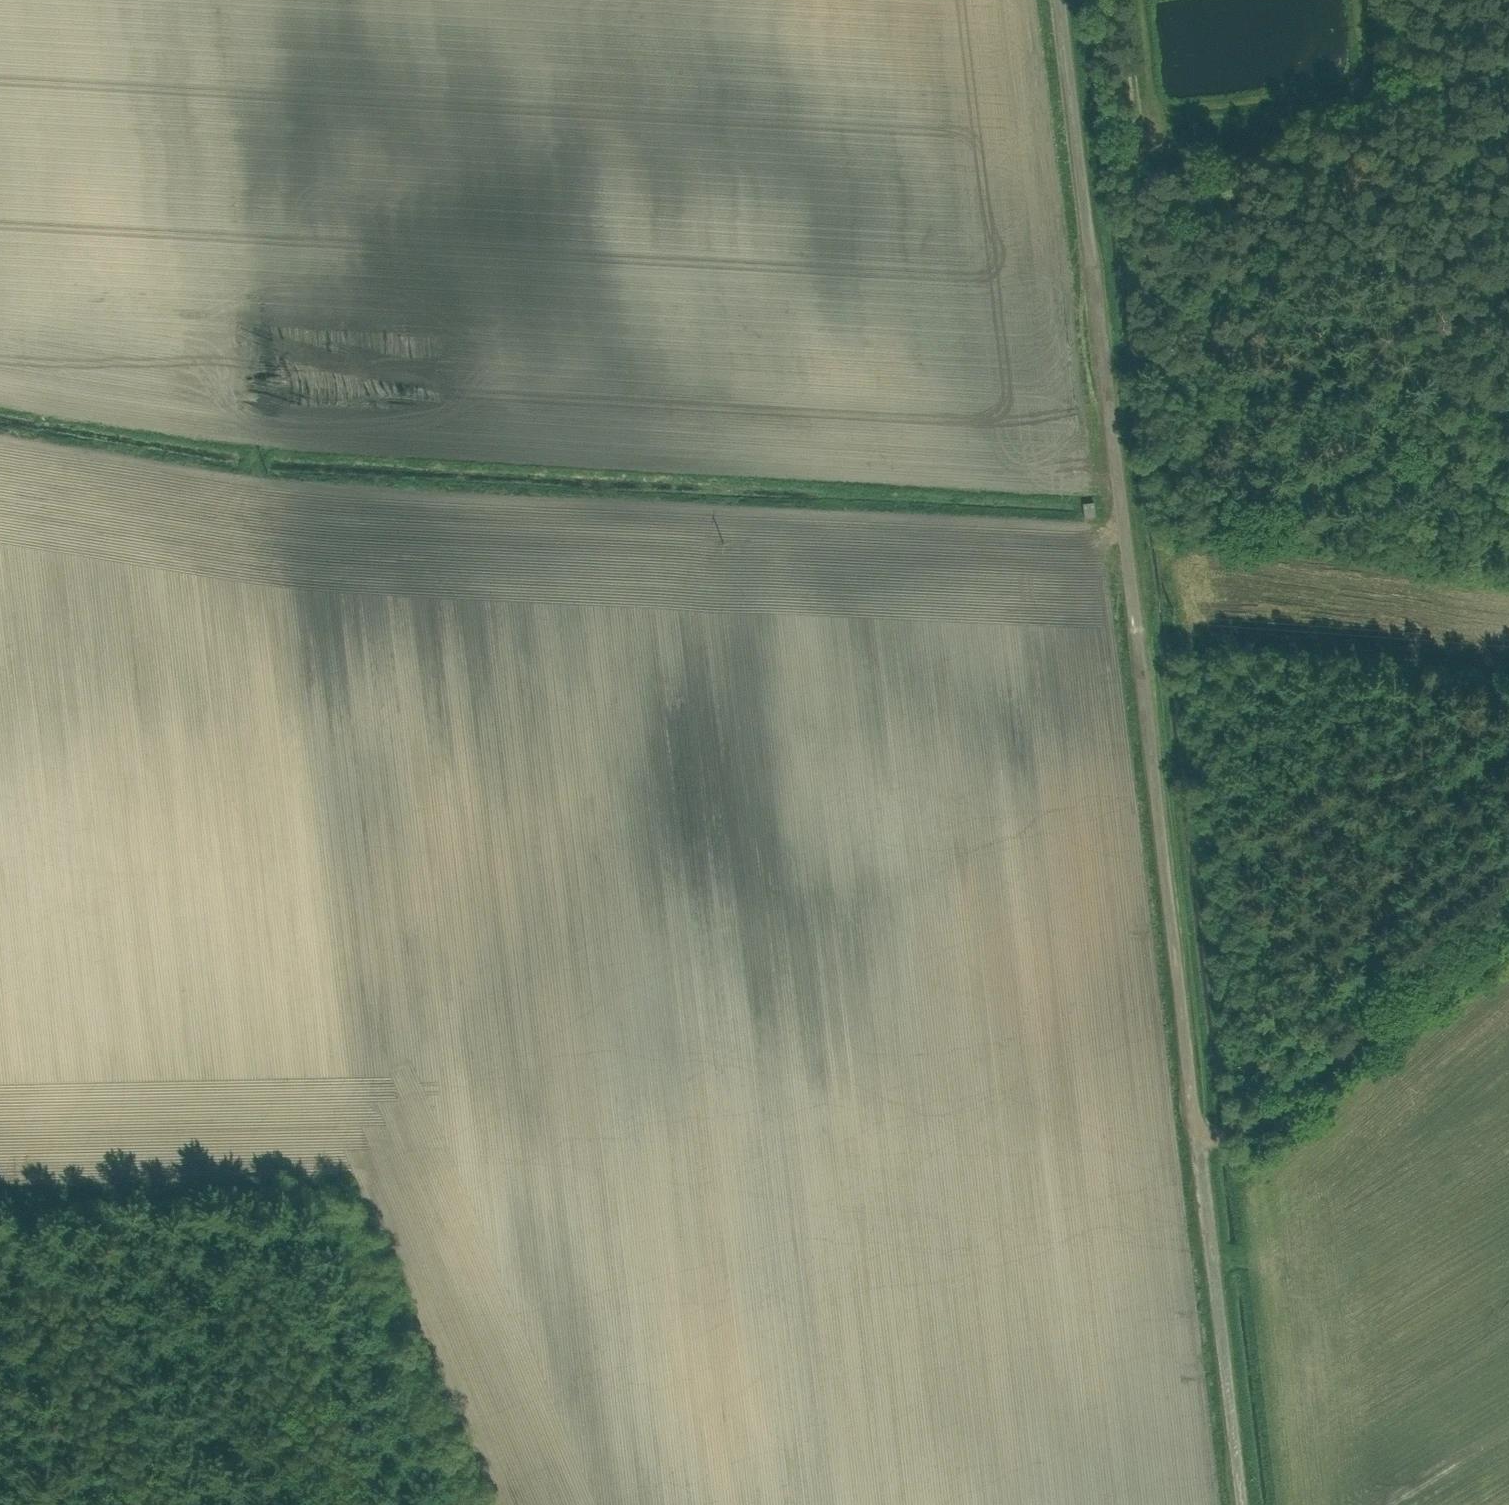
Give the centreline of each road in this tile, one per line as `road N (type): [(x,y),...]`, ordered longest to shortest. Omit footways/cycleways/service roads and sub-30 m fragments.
road 1 (track): [(1201,1140),(1061,0)]
road 2 (track): [(481,1504),(337,1169),(0,1179)]
road 3 (track): [(1508,914),(1243,1133),(1201,1140)]
road 4 (track): [(1201,1140),(1246,1504)]

